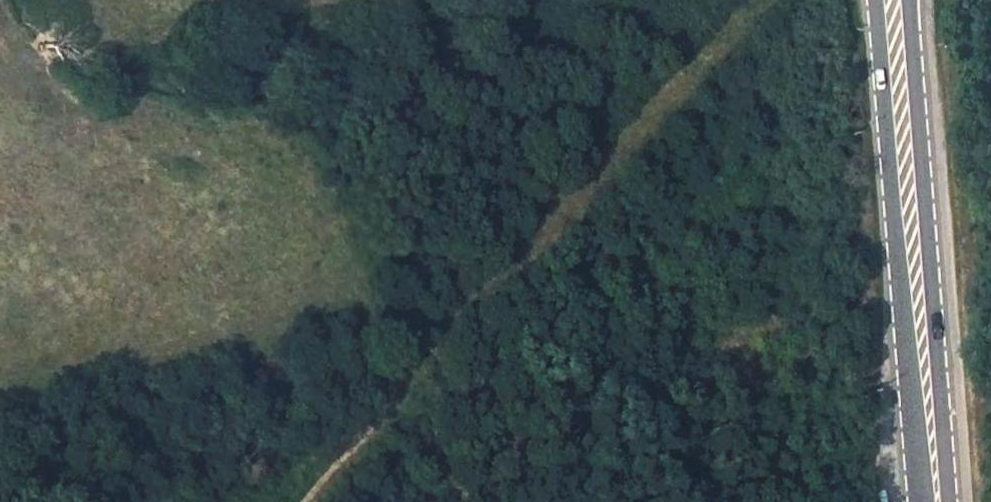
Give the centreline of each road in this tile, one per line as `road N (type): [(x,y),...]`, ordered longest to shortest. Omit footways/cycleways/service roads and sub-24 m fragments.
road 1 (primary): [(935,501),(891,0)]

